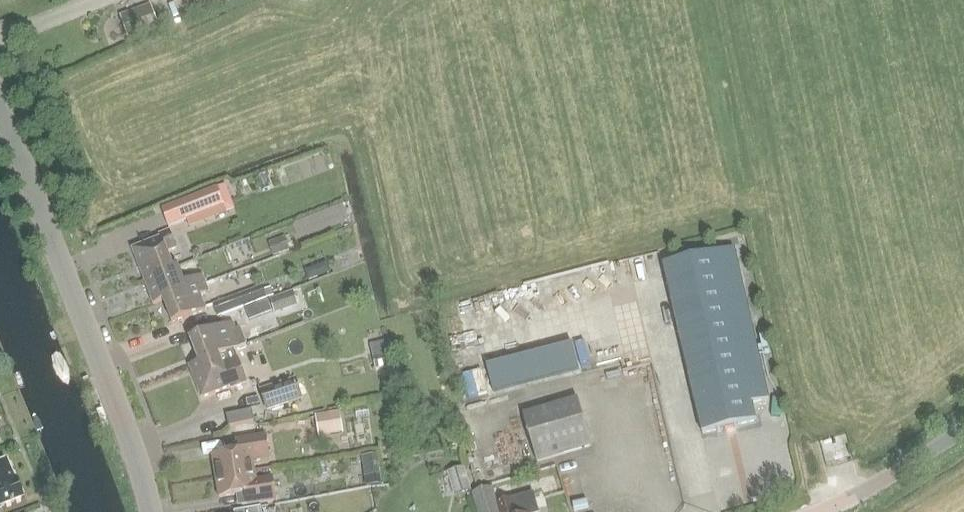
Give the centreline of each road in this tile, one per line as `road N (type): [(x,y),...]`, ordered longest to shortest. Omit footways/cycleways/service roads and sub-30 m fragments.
road 1 (secondary): [(154,511),(0,106)]
road 2 (tertiary): [(813,511),(963,427)]

